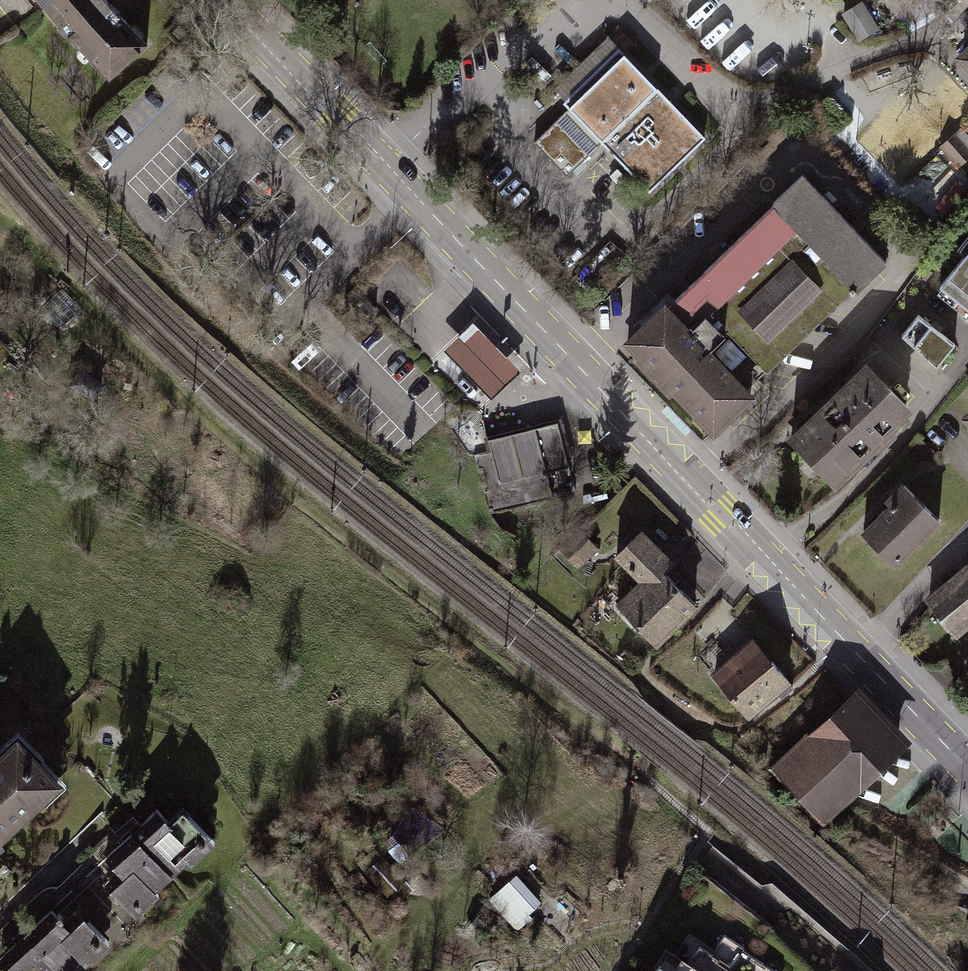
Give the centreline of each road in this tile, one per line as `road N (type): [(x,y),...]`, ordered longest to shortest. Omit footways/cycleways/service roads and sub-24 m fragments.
road 1 (primary): [(221,0),(858,655)]
road 2 (primary): [(967,769),(858,655)]
road 3 (residential): [(858,655),(967,541)]

